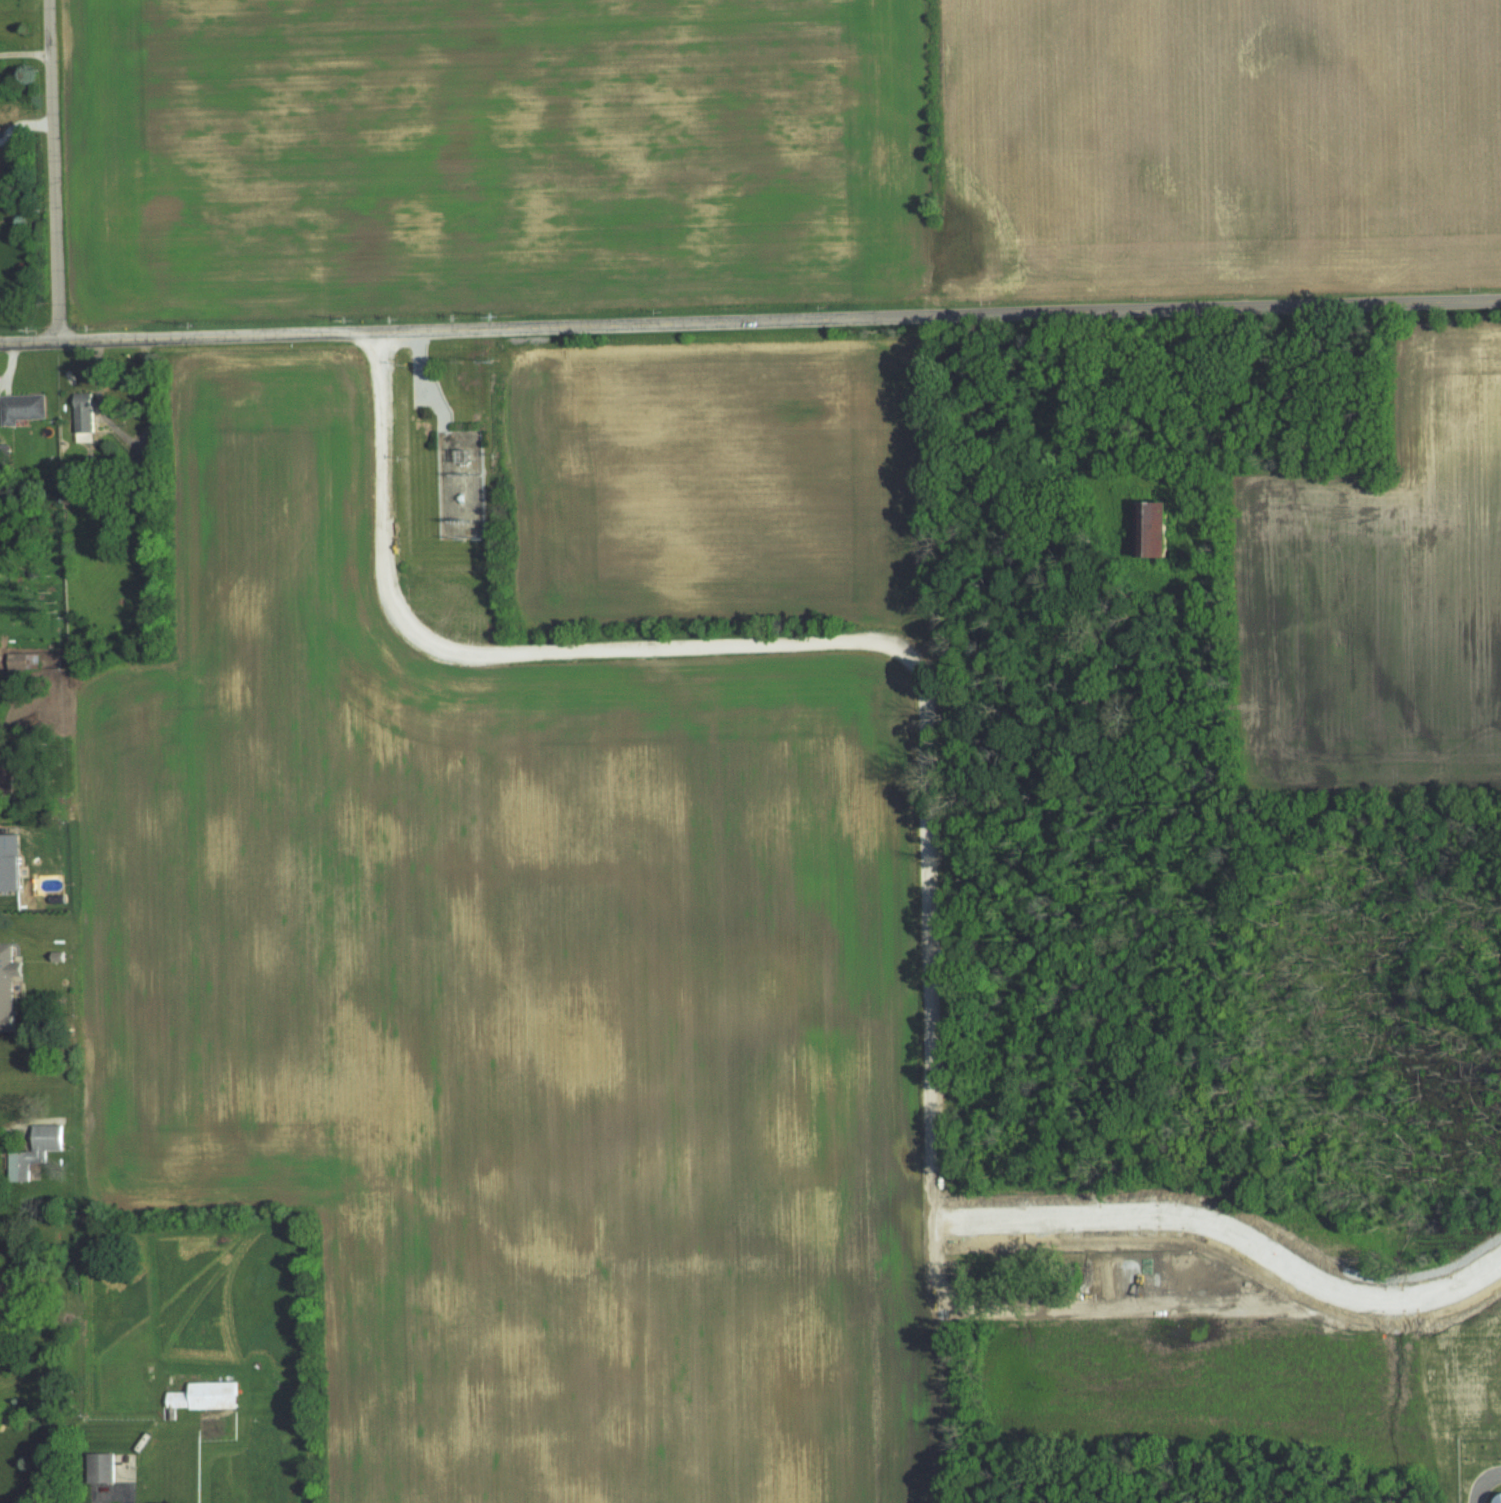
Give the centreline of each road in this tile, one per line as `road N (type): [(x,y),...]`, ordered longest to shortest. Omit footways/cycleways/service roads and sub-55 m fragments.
road 1 (tertiary): [(0,343),(1500,300)]
road 2 (residential): [(59,342),(50,0)]

